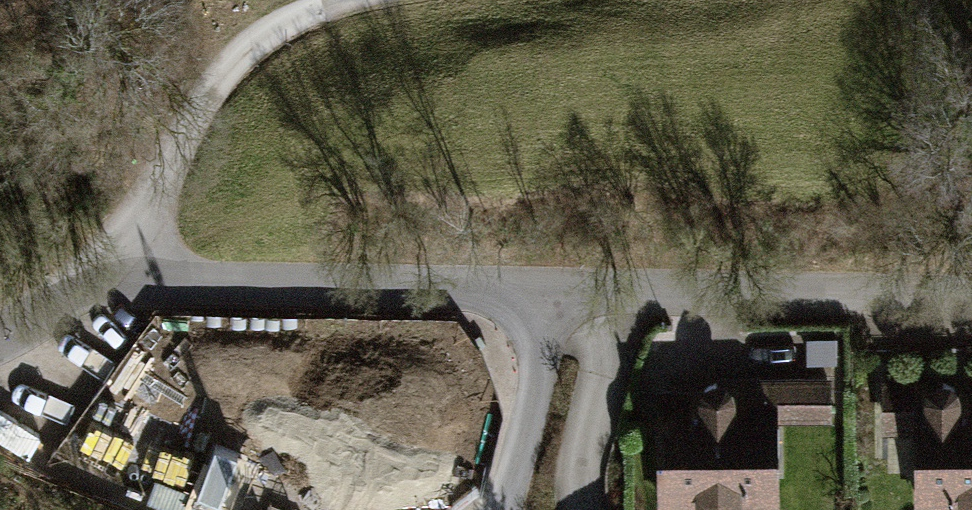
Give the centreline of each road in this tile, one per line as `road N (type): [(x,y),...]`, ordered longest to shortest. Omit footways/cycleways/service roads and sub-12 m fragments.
road 1 (residential): [(0,330),(95,281),(537,293)]
road 2 (residential): [(537,293),(971,298)]
road 3 (track): [(95,281),(215,80),(260,38),(356,0)]
road 4 (residential): [(537,293),(507,509)]

